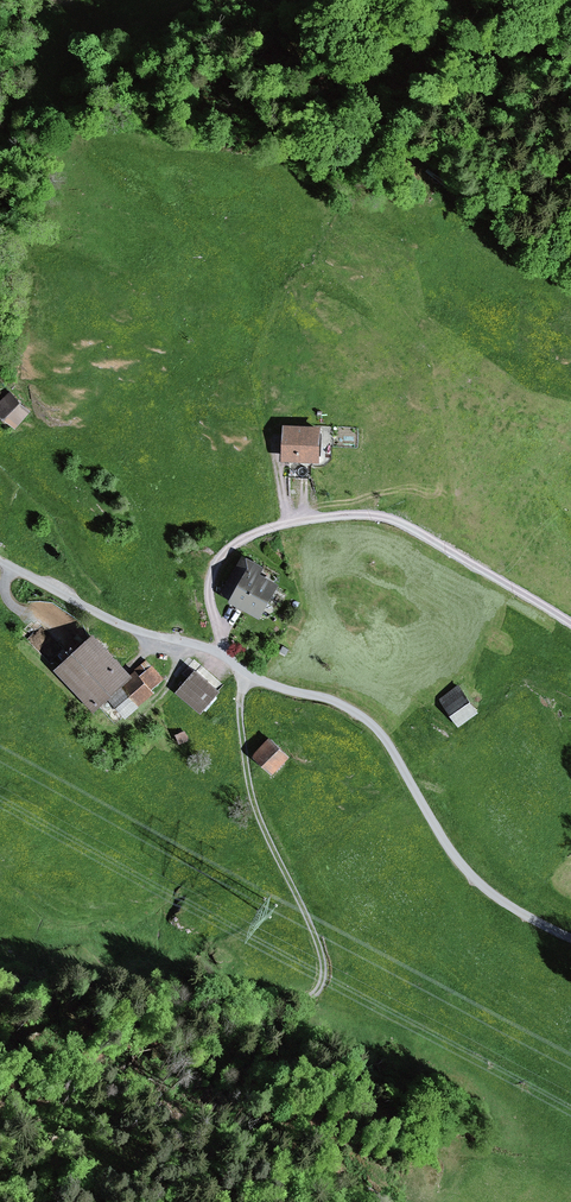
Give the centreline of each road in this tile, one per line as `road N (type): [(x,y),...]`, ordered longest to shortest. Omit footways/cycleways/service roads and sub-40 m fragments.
road 1 (track): [(0,0),(6,23),(70,112),(98,128),(287,164),(334,207),(332,227),(284,289),(252,372),(290,523)]
road 2 (residential): [(570,938),(483,888),(446,850),(380,730),(353,710),(265,683),(225,656),(112,622),(0,560)]
road 3 (track): [(246,675),(242,733),(253,802),(315,933),(328,972),(318,994),(294,1003),(0,984)]
road 4 (track): [(225,656),(210,596),(221,557),(251,536),(318,518),(395,521),(570,622)]

